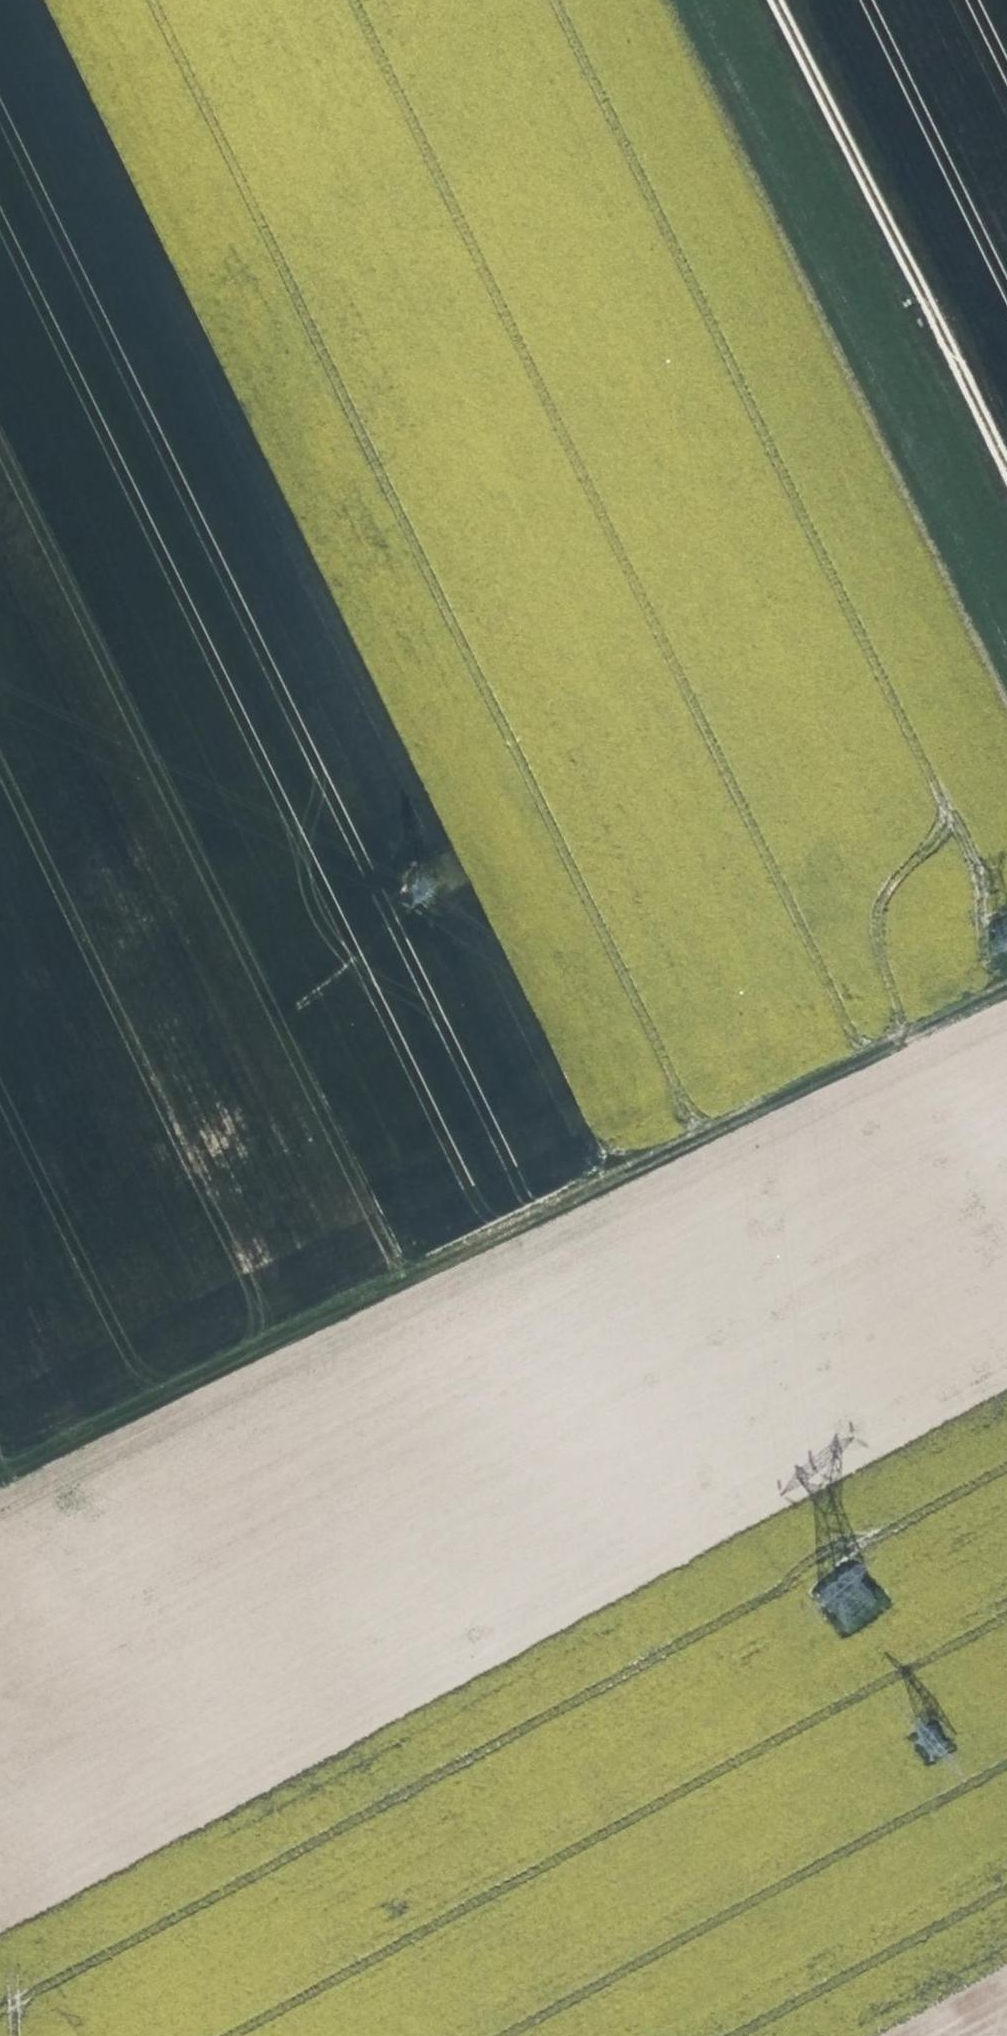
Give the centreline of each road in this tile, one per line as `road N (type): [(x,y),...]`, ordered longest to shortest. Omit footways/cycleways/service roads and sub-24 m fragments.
road 1 (track): [(1006,982),(0,1471)]
road 2 (track): [(773,0),(1006,479)]

